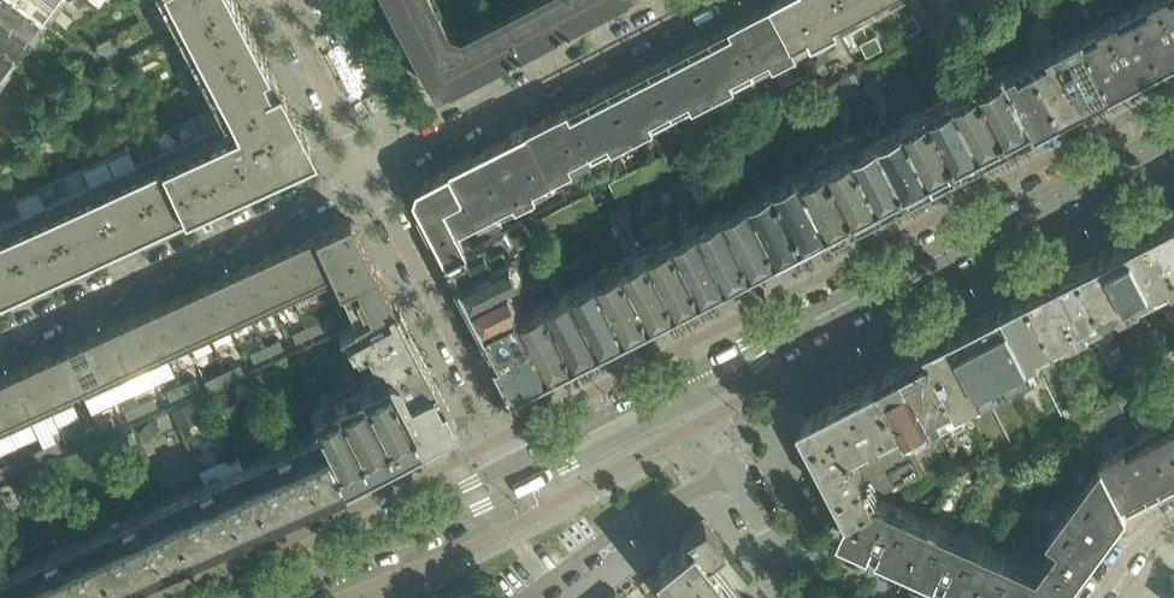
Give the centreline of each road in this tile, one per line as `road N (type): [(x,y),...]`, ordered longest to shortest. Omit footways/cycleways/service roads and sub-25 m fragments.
road 1 (tertiary): [(696,387),(1173,137)]
road 2 (residential): [(0,340),(369,172)]
road 3 (residential): [(369,172),(703,0)]
road 4 (residential): [(369,172),(527,475)]
road 5 (tertiary): [(253,597),(527,475)]
road 6 (residential): [(534,597),(634,522),(733,470)]
road 7 (residential): [(893,597),(777,544),(733,470)]
road 8 (residential): [(279,0),(369,172)]
road 9 (tertiary): [(527,475),(696,387)]

